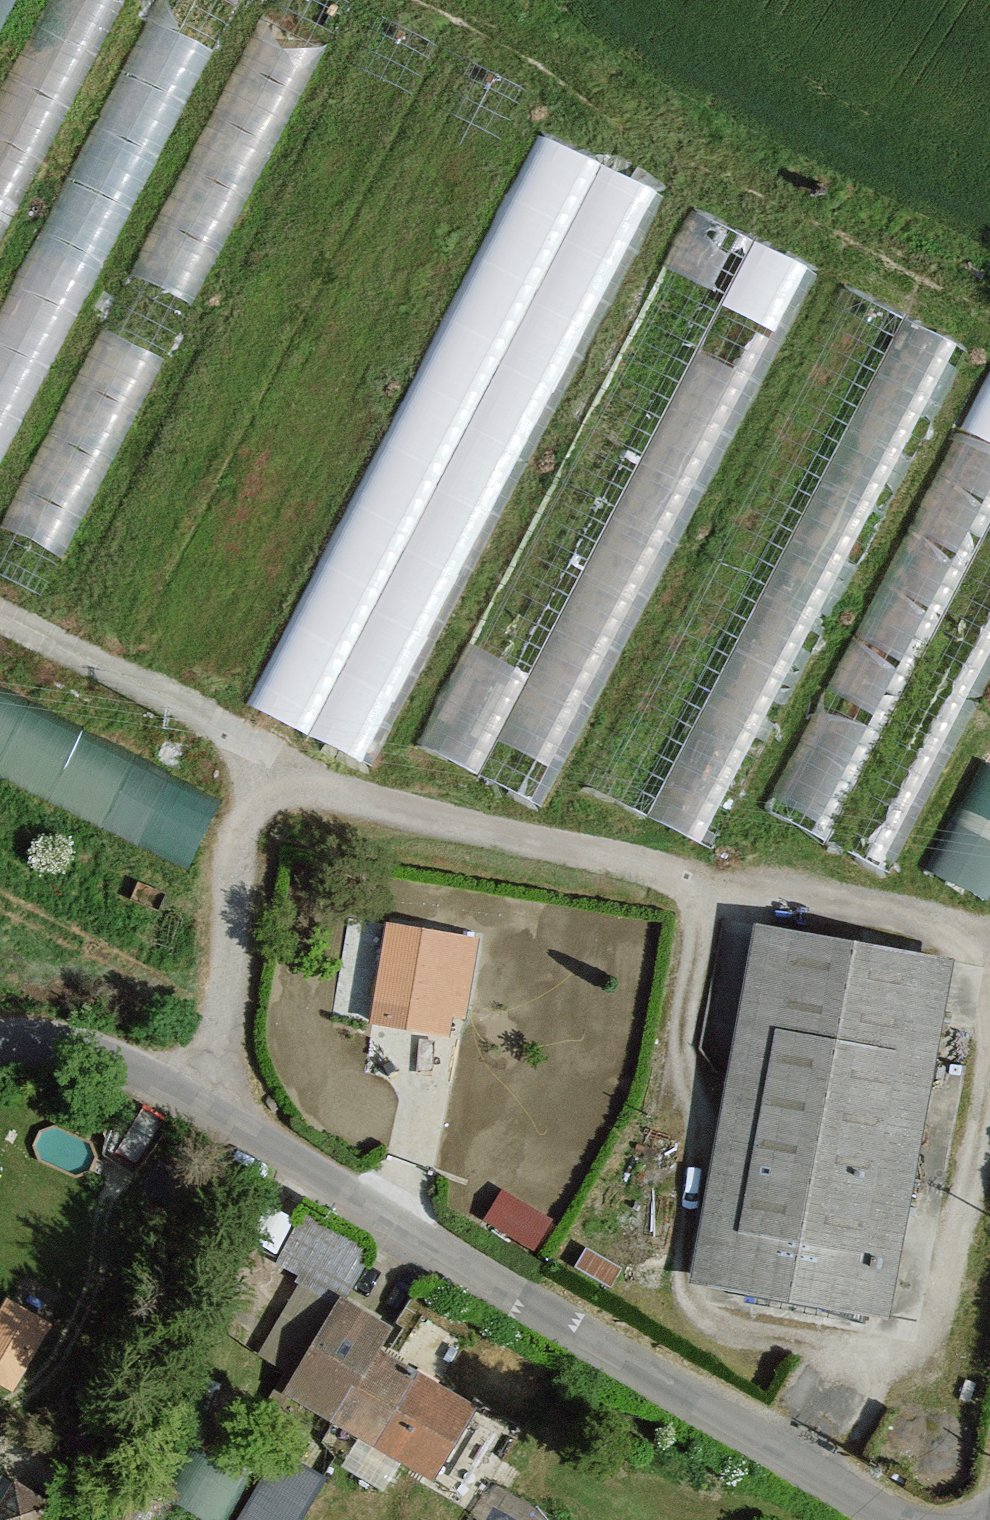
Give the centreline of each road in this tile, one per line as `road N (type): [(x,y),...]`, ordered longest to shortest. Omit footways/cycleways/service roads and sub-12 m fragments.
road 1 (unclassified): [(905,1519),(124,1065),(60,1036),(0,1038)]
road 2 (track): [(989,971),(919,1337),(884,1354),(751,1330),(699,1304),(687,1270),(702,1154),(682,1035),(701,917)]
road 3 (track): [(277,768),(381,807),(671,872),(696,885),(989,940)]
road 4 (track): [(217,1118),(233,884),(243,831),(277,768)]
road 5 (track): [(277,768),(166,696),(0,615)]
road 6 (track): [(853,1348),(794,1462)]

